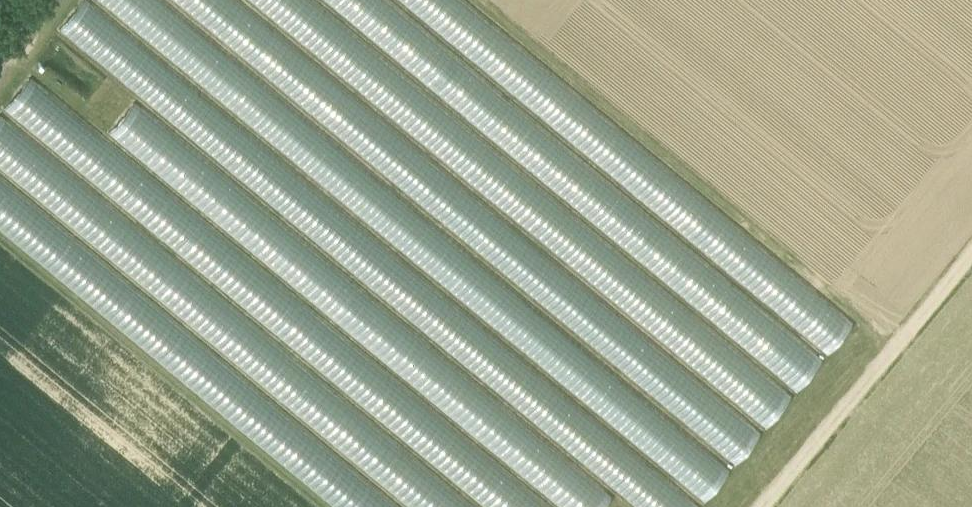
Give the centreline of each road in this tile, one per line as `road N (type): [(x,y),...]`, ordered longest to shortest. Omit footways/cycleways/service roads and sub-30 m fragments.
road 1 (track): [(971,264),(766,506)]

